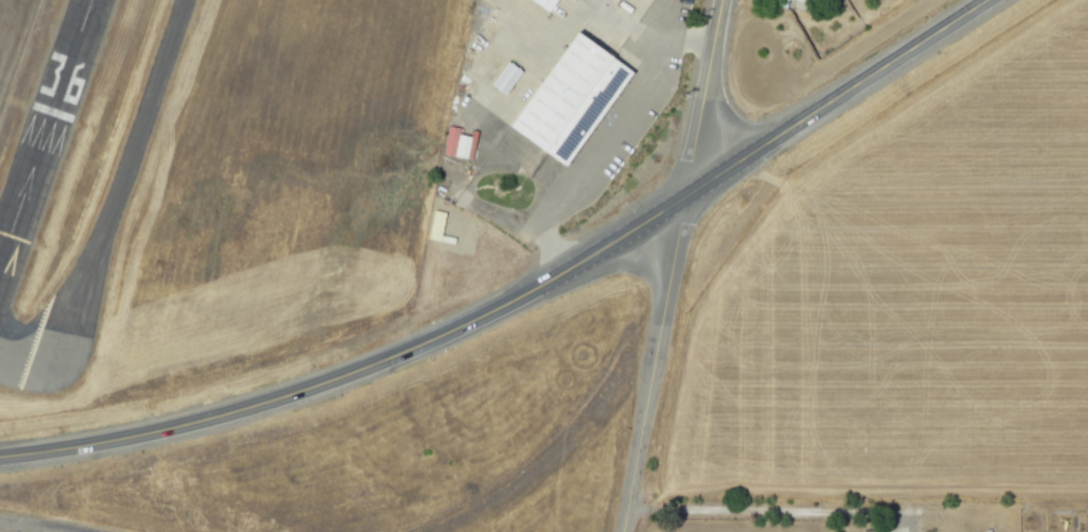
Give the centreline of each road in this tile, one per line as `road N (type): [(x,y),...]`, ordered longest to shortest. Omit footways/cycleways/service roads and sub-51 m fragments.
road 1 (primary): [(0,458),(214,418),(466,324),(618,239),(988,0)]
road 2 (residential): [(622,531),(685,197)]
road 3 (tertiary): [(685,197),(721,0)]

